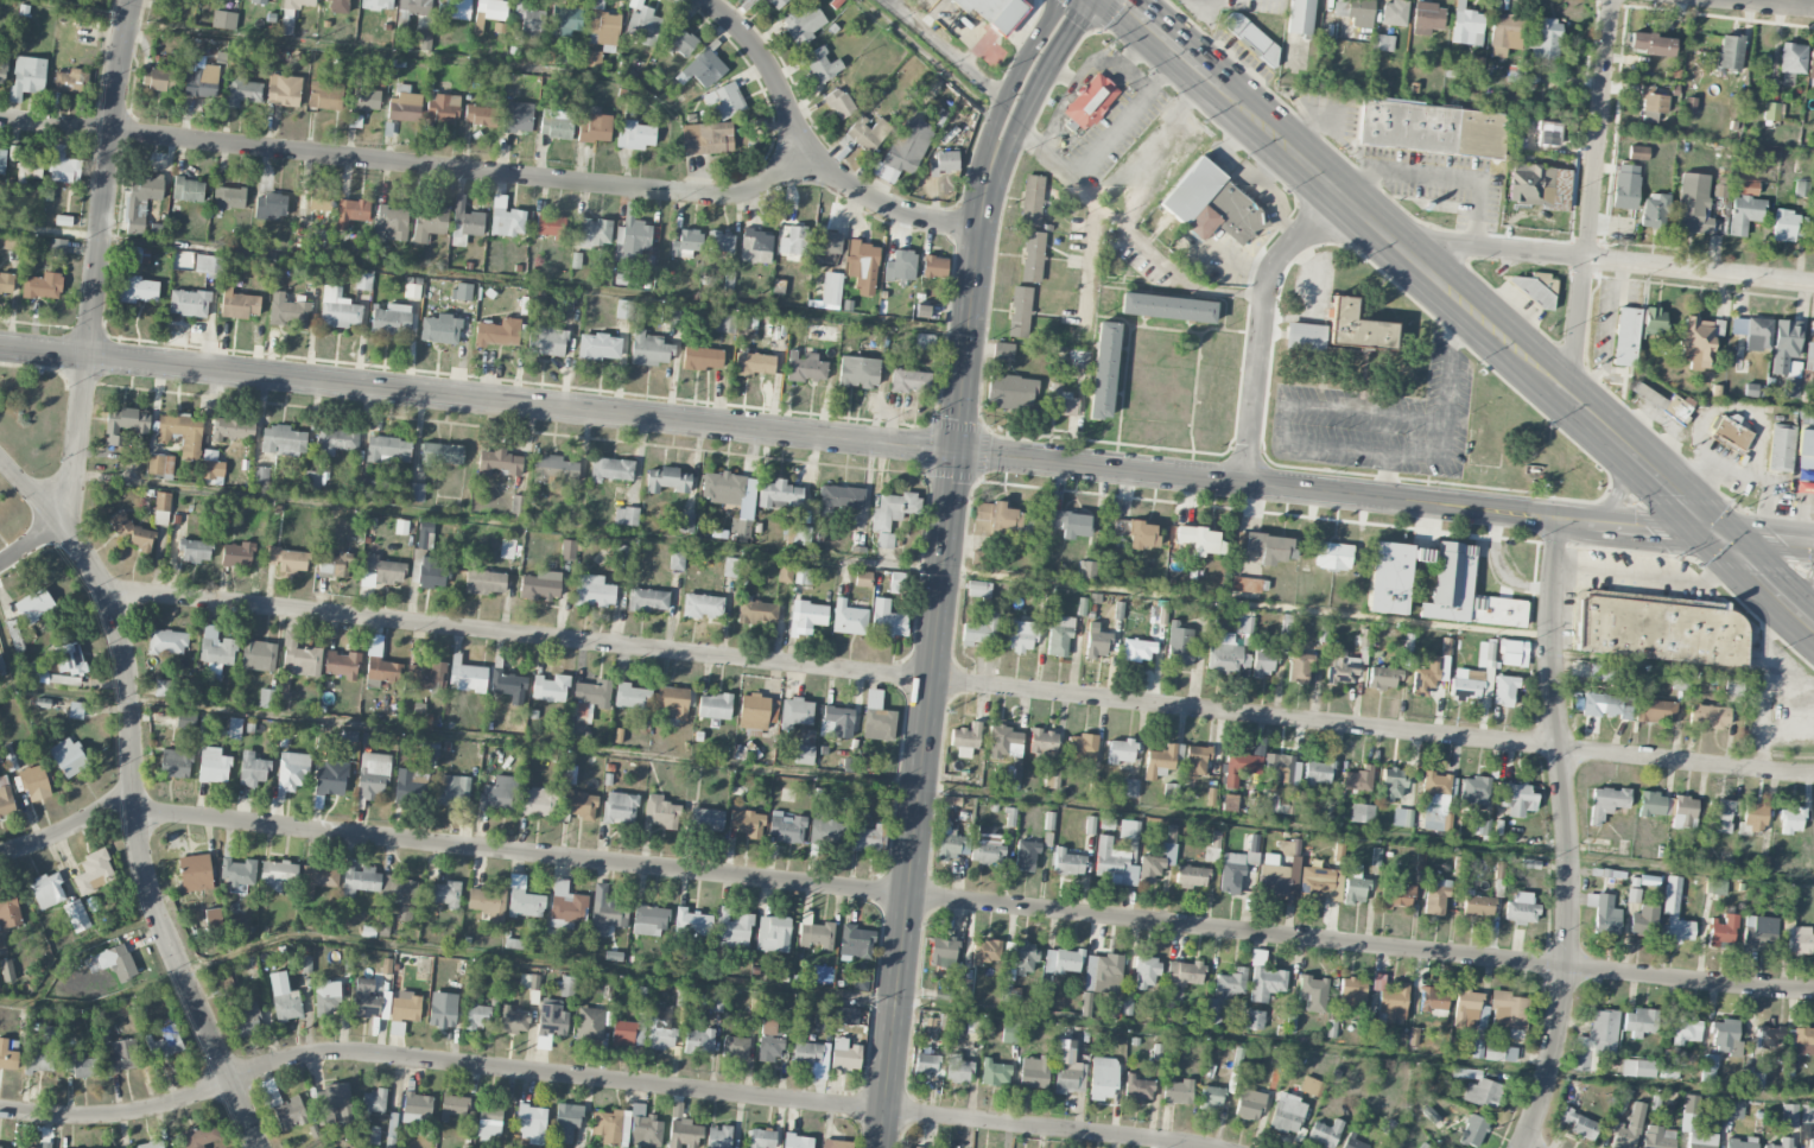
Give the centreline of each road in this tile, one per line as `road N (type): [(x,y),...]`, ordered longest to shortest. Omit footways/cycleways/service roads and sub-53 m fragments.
road 1 (tertiary): [(1726,537),(0,347)]
road 2 (residential): [(1813,776),(151,594),(108,600)]
road 3 (residential): [(1813,992),(137,814)]
road 4 (residential): [(1210,1147),(355,1053),(294,1058),(126,1112),(0,1109)]
road 5 (primary): [(880,1147),(985,192)]
road 6 (residential): [(803,159),(722,199),(0,114)]
road 7 (residential): [(1560,519),(1552,646),(1572,860),(1569,970),(1549,1079),(1522,1147)]
road 8 (residential): [(57,515),(72,471),(132,0)]
road 9 (primary): [(1473,311),(1125,0)]
road 10 (primary): [(1813,618),(1473,311)]
road 11 (residential): [(1813,284),(1470,246),(1412,254)]
road 12 (residential): [(1560,389),(1575,343),(1612,0)]
road 13 (residential): [(981,226),(905,214),(803,159),(767,63),(742,30),(703,0)]
road 14 (residential): [(260,1147),(164,928),(137,814)]
road 15 (residential): [(1346,197),(1283,253),(1267,281),(1247,483)]
road 16 (residential): [(129,698),(102,585),(57,515),(0,456)]
road 17 (primary): [(1067,0),(1020,69),(988,140),(985,192)]
road 18 (residential): [(135,788),(0,852)]

